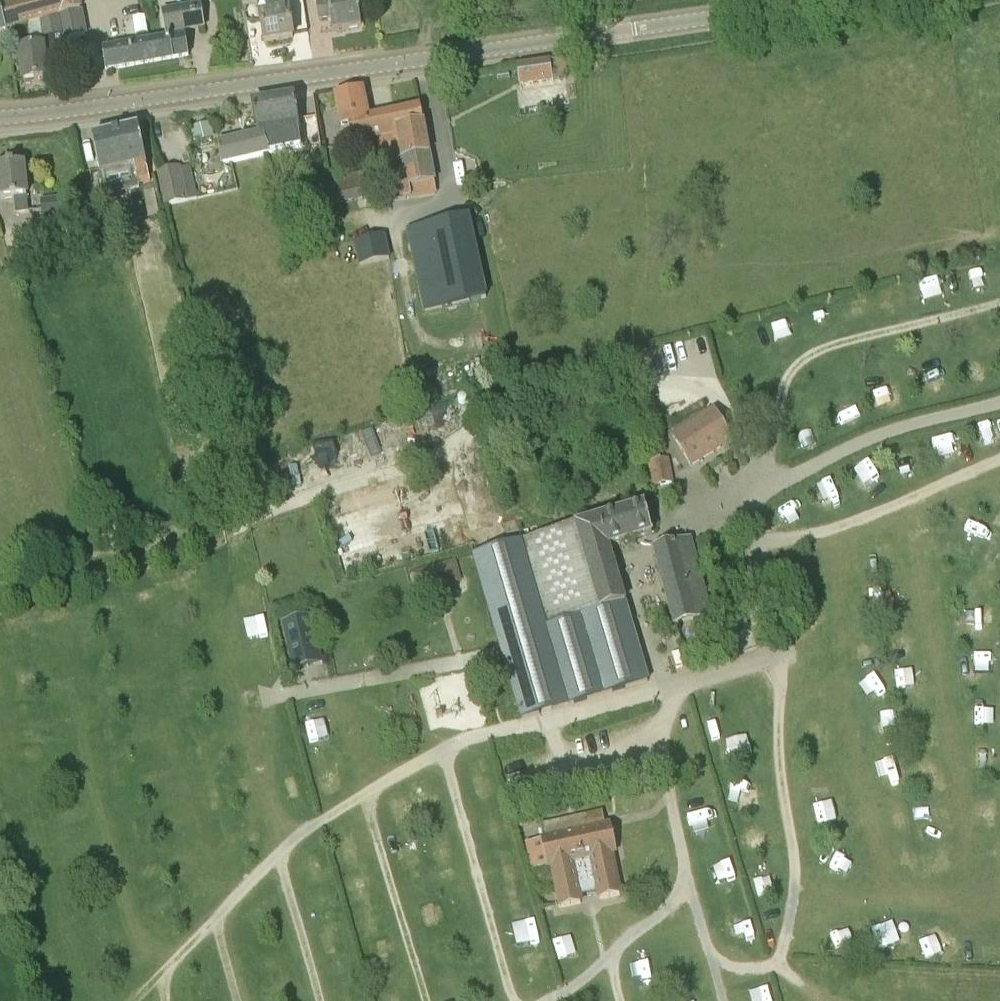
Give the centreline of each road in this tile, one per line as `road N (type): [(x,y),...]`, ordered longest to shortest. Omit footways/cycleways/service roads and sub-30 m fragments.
road 1 (tertiary): [(592,35),(0,118)]
road 2 (tertiary): [(592,35),(830,0)]

